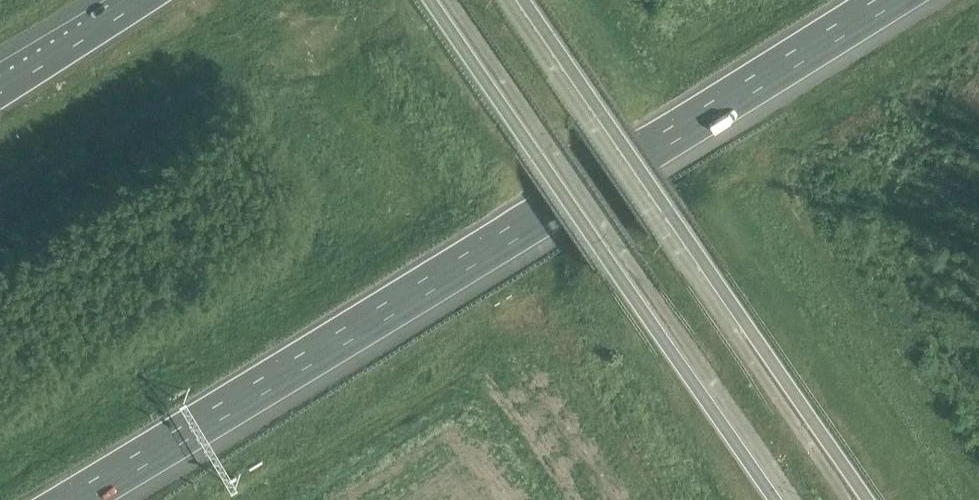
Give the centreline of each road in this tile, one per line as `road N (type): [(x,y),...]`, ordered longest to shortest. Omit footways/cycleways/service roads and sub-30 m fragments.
road 1 (motorway): [(76,499),(885,0)]
road 2 (trunk): [(866,499),(523,0)]
road 3 (trunk): [(438,0),(779,499)]
road 4 (motorway): [(147,0),(0,94)]

